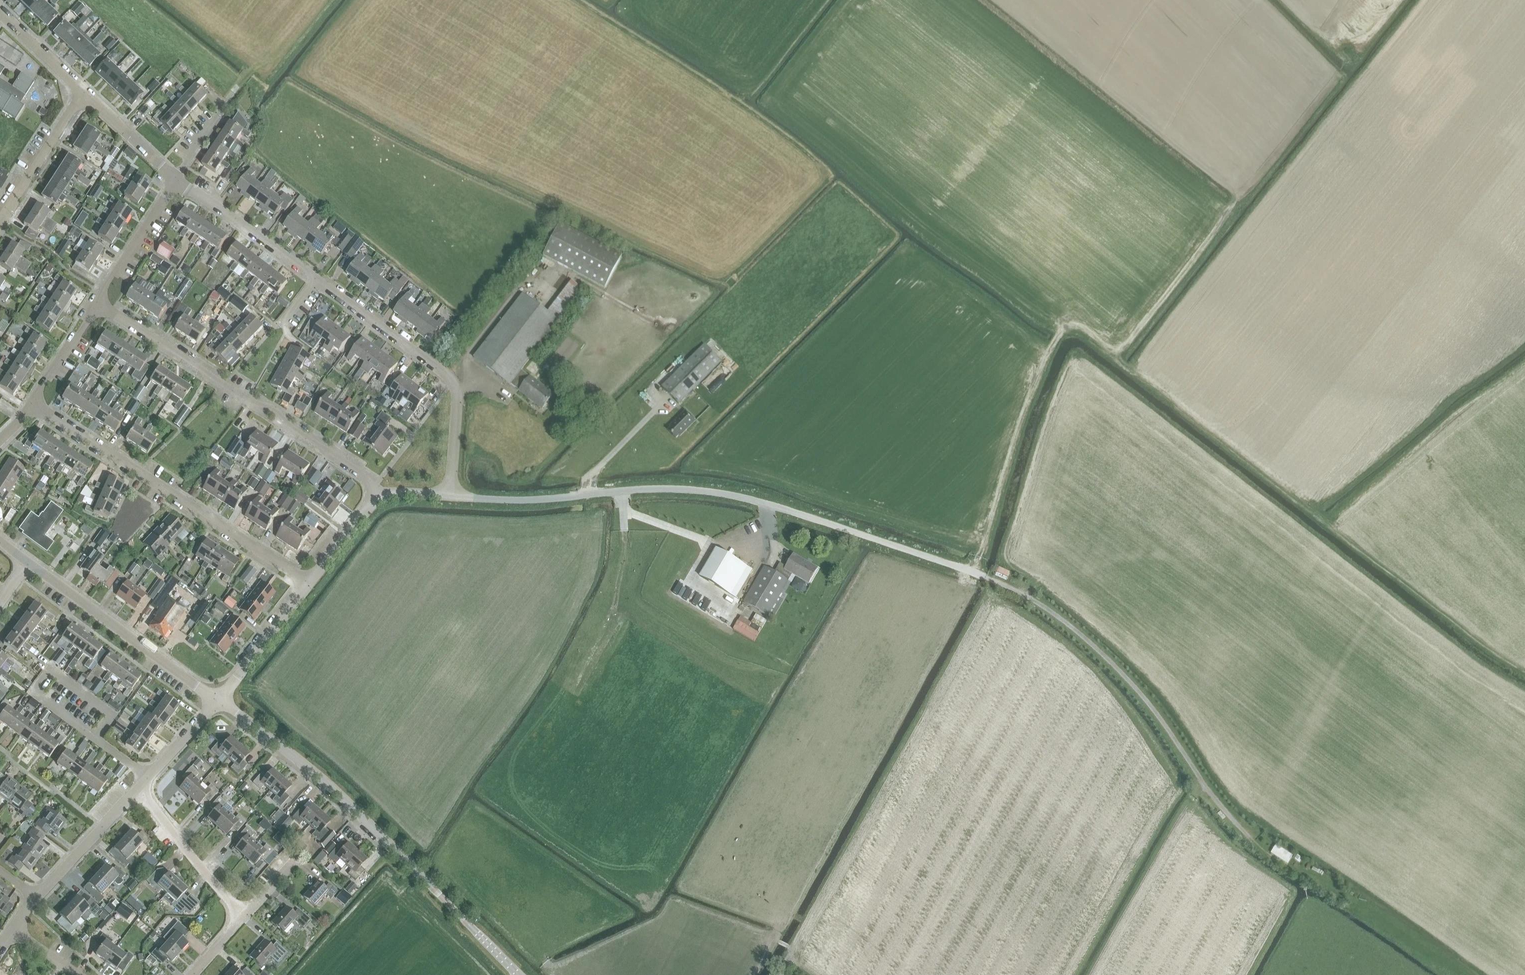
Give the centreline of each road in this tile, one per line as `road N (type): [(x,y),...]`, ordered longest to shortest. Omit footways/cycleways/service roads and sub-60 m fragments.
road 1 (unclassified): [(969,571),(734,496),(686,489),(508,501),(450,496)]
road 2 (residential): [(450,496),(457,385),(176,180)]
road 3 (tertiary): [(519,974),(346,802),(220,700)]
road 4 (track): [(1247,837),(1102,654),(1042,604),(969,571)]
road 5 (residential): [(380,499),(366,477),(98,302)]
road 6 (residential): [(308,583),(33,403)]
road 7 (tertiary): [(220,700),(28,563)]
road 8 (residential): [(13,928),(138,789)]
road 9 (residential): [(243,917),(138,789)]
road 10 (unclassified): [(308,583),(220,700)]
road 11 (residential): [(98,302),(176,180)]
road 12 (residential): [(5,215),(86,95)]
road 13 (residential): [(176,180),(86,95)]
road 14 (residential): [(138,789),(220,700)]

